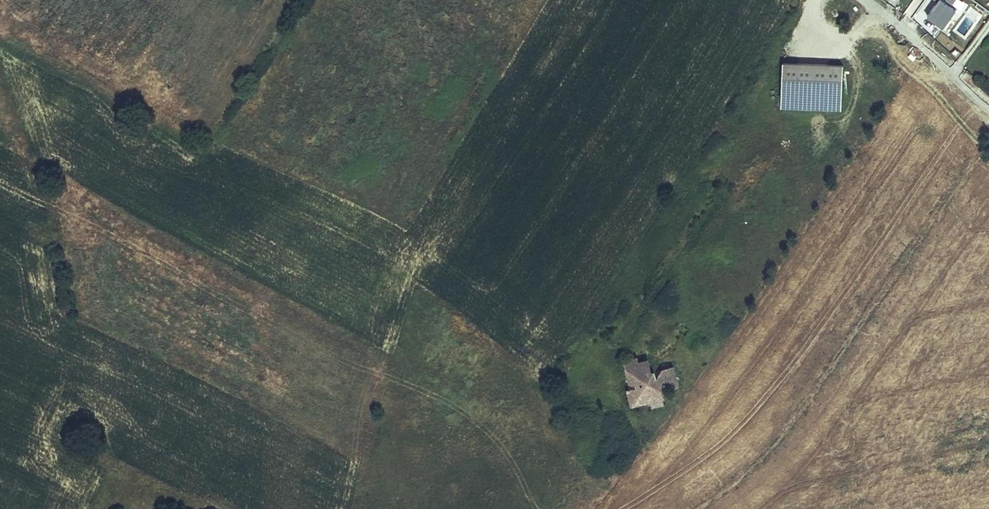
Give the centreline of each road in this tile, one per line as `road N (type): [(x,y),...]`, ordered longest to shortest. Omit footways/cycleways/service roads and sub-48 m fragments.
road 1 (track): [(698,508),(799,414),(988,145)]

